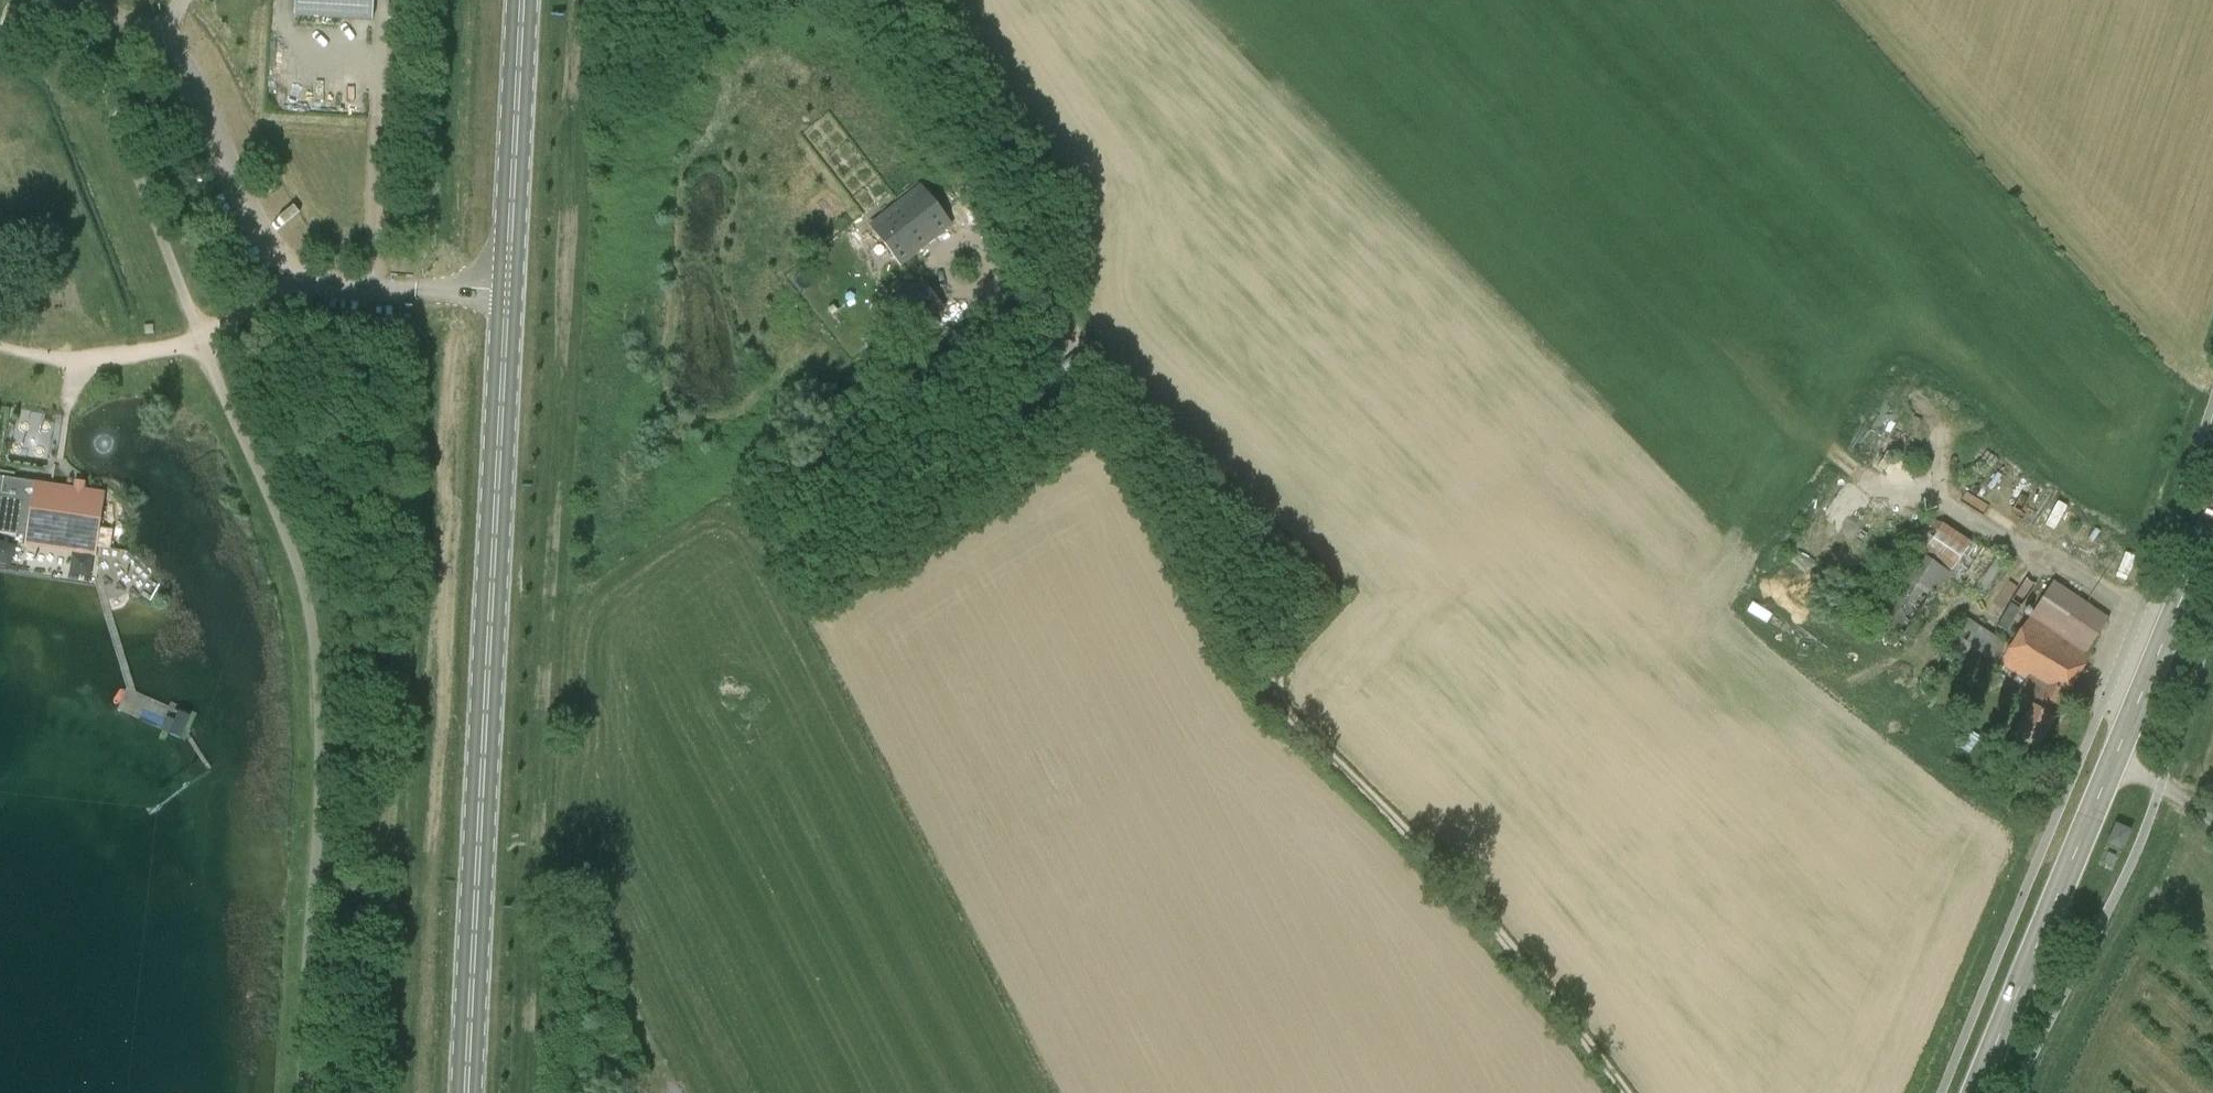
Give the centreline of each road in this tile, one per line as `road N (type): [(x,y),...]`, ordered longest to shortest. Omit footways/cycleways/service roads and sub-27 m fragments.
road 1 (primary): [(467,1092),(523,0)]
road 2 (tertiary): [(1975,1092),(2212,521)]

